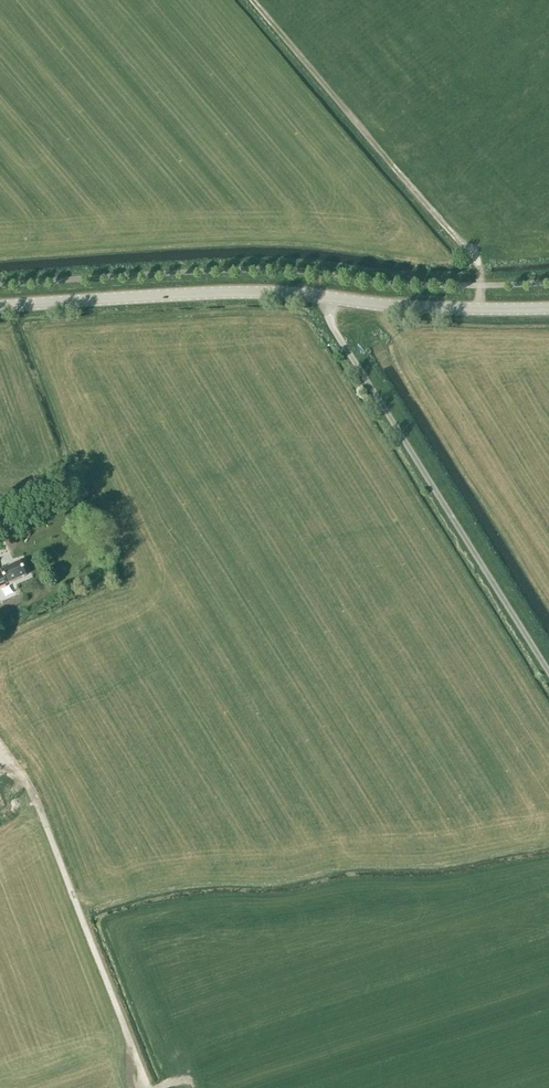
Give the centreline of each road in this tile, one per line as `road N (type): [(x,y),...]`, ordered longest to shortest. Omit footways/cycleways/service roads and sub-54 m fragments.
road 1 (unclassified): [(548,674),(320,298)]
road 2 (track): [(0,745),(41,812),(149,1087)]
road 3 (secondary): [(0,307),(250,293),(320,298)]
road 4 (secondary): [(320,298),(548,309)]
road 5 (track): [(398,174),(481,264),(479,310)]

